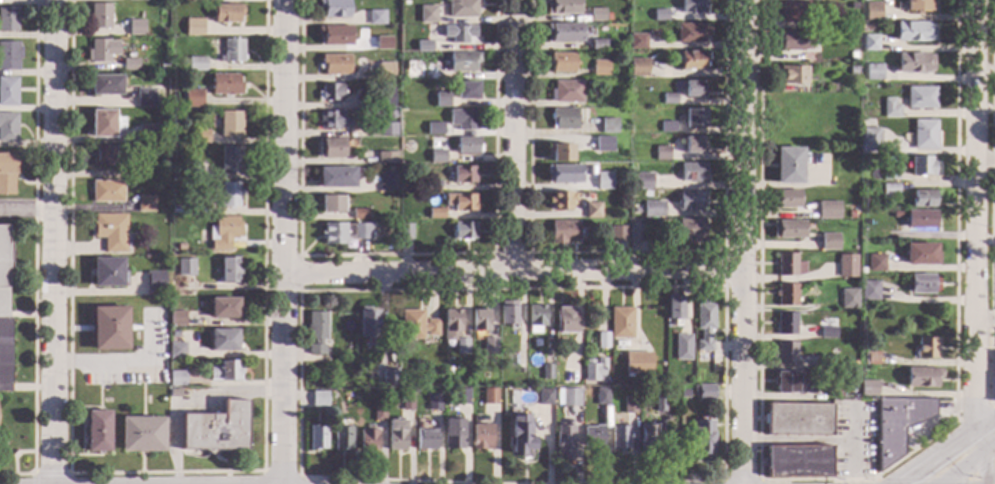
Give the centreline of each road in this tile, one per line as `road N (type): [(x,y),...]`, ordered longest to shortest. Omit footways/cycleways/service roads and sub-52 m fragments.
road 1 (residential): [(290,0),(284,483)]
road 2 (residential): [(51,0),(54,483)]
road 3 (residential): [(744,0),(742,483)]
road 4 (residential): [(744,268),(288,272)]
road 5 (residential): [(975,0),(976,443)]
road 6 (residential): [(514,0),(512,270)]

